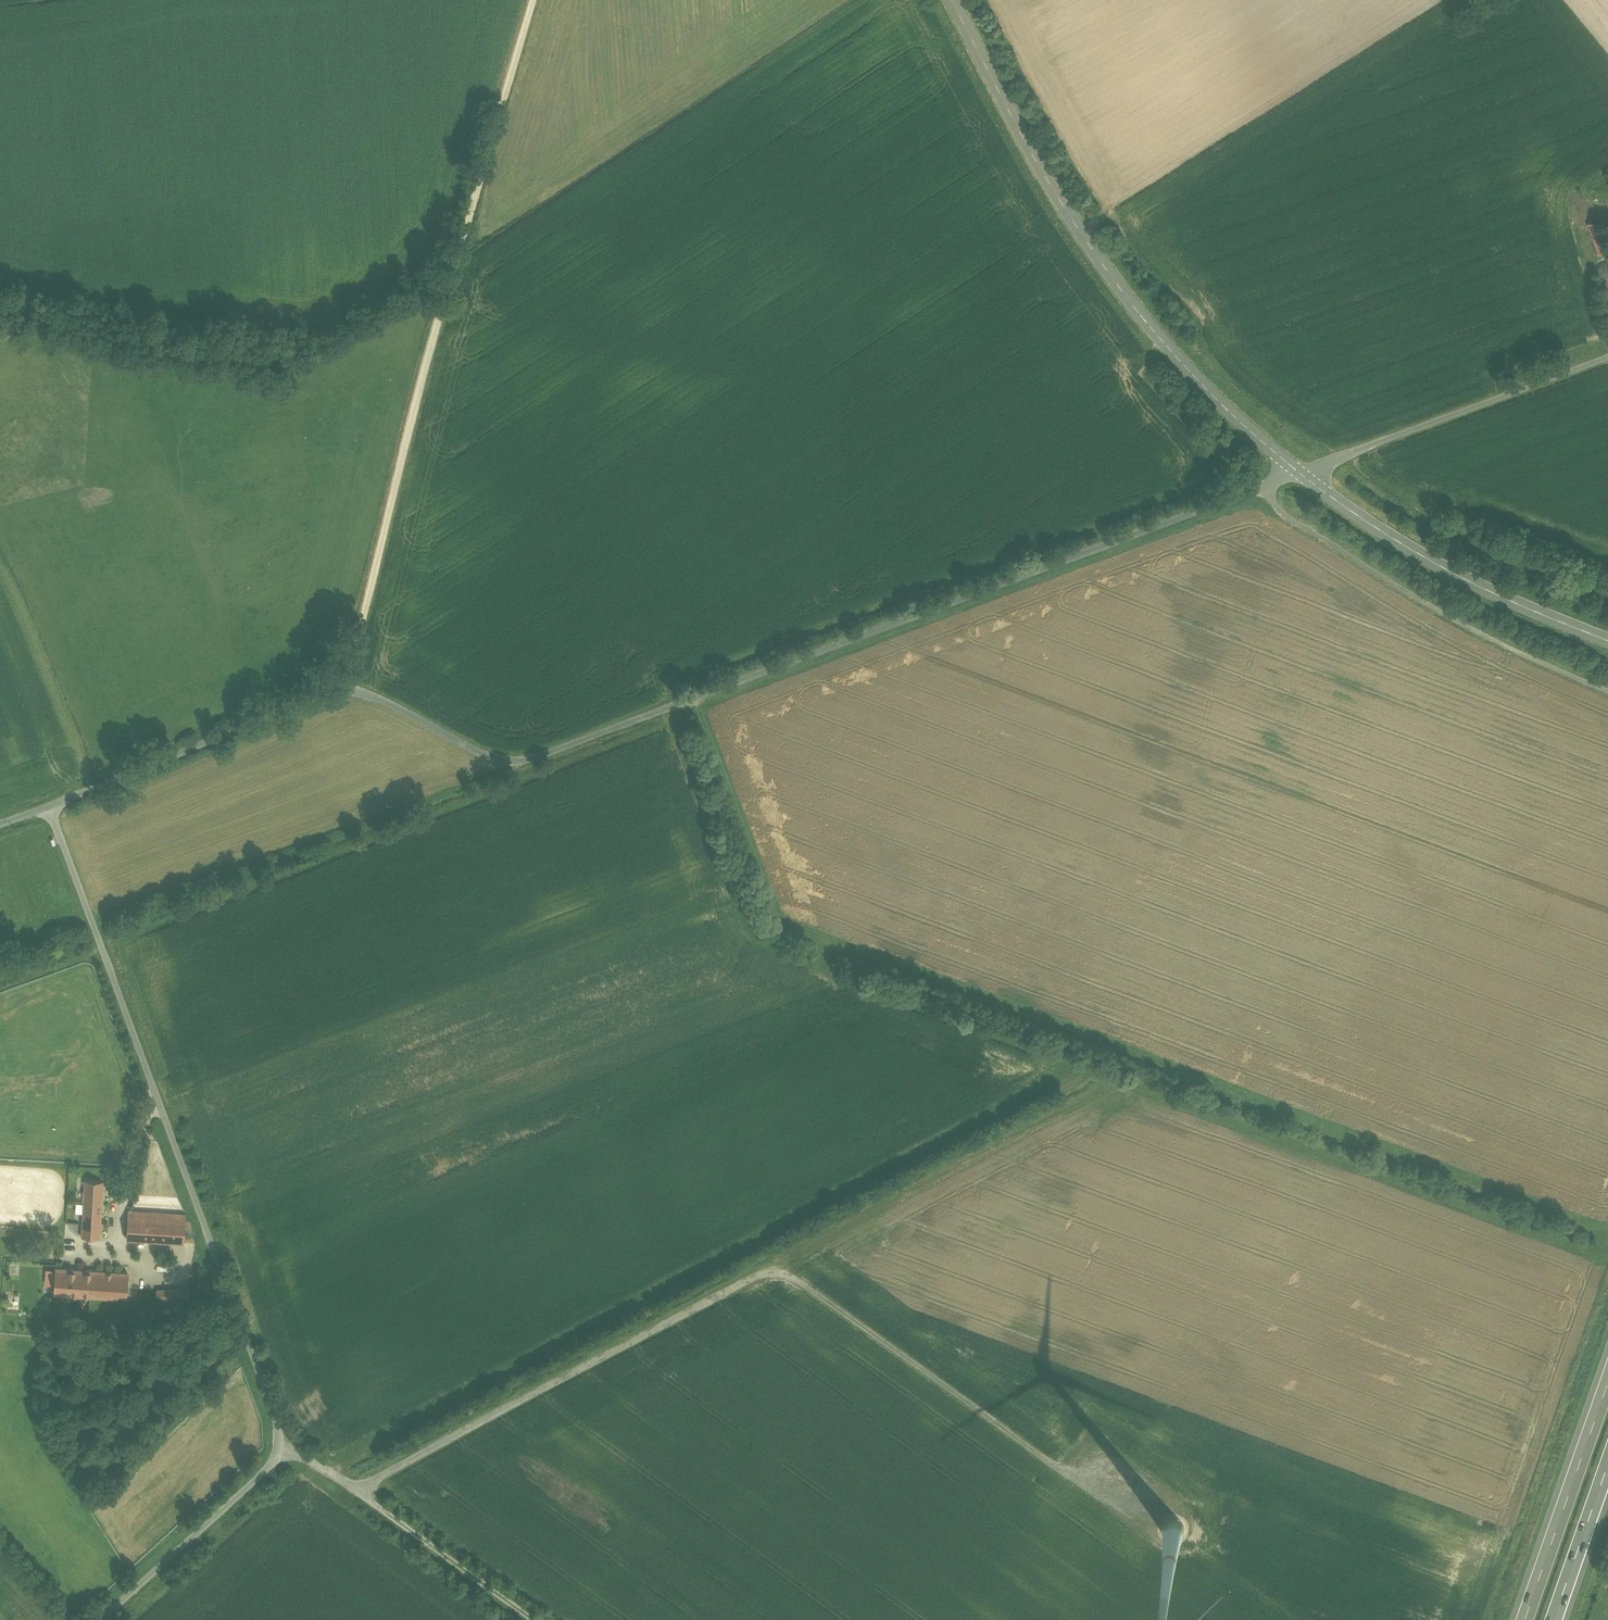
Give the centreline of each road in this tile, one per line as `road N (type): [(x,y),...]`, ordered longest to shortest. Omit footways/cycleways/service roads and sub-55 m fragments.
road 1 (unclassified): [(44,804),(279,705),(346,689),(518,764),(1300,471)]
road 2 (track): [(276,1455),(293,1442),(362,1491),(772,1268),(1148,1509)]
road 3 (unclassified): [(44,804),(279,1432),(269,1467),(101,1619)]
road 4 (track): [(346,689),(529,0)]
road 5 (tertiary): [(1300,471),(1217,399),(1149,325),(1047,179),(951,0)]
road 6 (track): [(1269,483),(1280,511),(1421,599),(1607,691)]
road 7 (tertiary): [(1607,636),(1432,560),(1300,471)]
road 8 (motorway): [(1607,1363),(1518,1619)]
road 9 (track): [(362,1491),(537,1619)]
road 10 (motorway): [(1559,1619),(1607,1480)]

